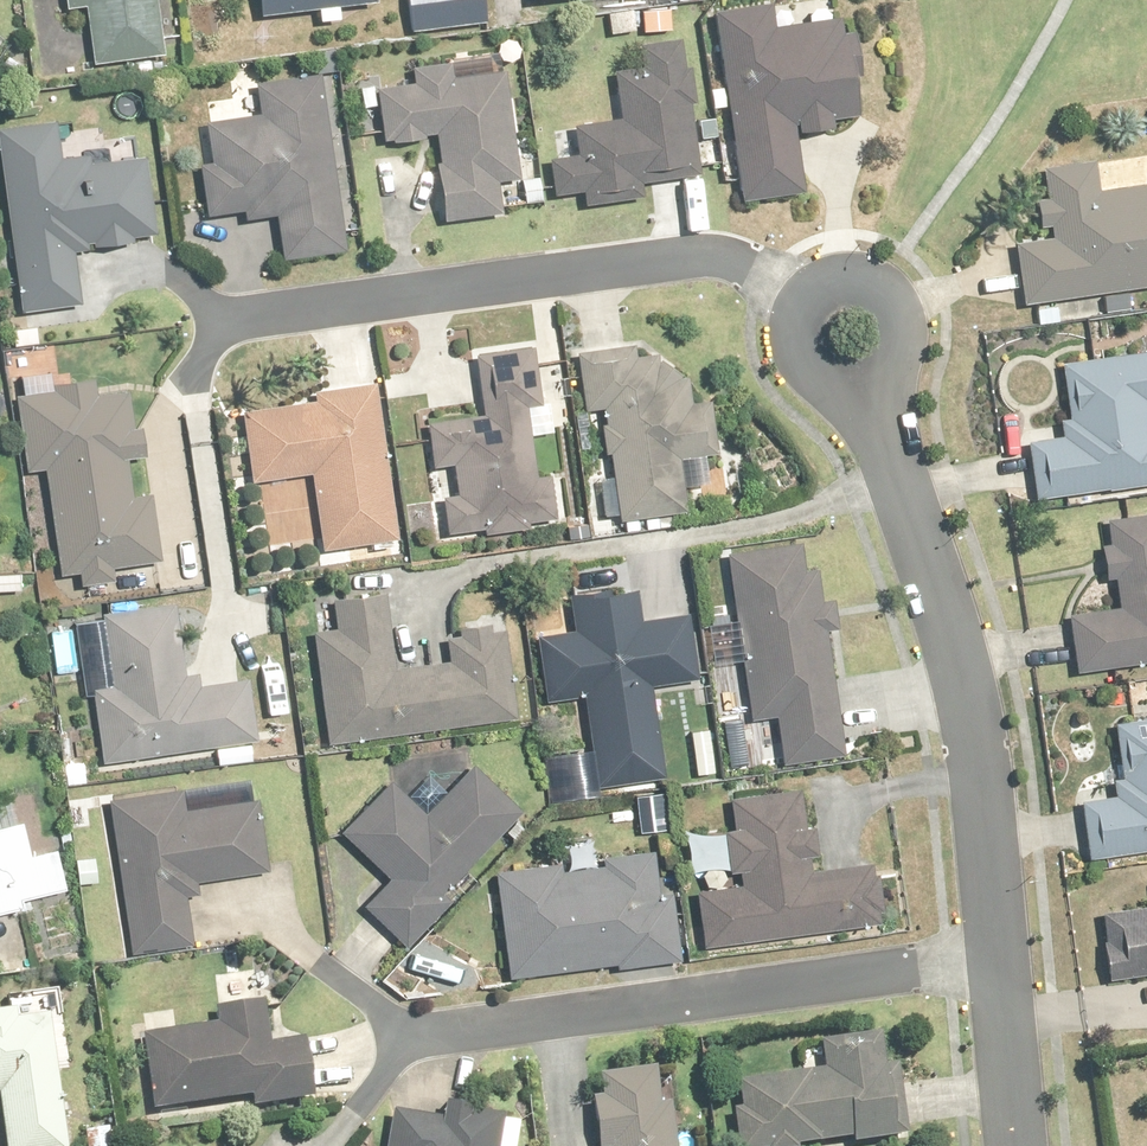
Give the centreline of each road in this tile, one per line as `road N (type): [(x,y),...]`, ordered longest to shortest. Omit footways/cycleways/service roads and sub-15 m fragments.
road 1 (residential): [(218,332),(709,259),(849,333)]
road 2 (residential): [(849,333),(887,497),(963,669),(999,964)]
road 3 (residential): [(414,1040),(999,964)]
road 4 (residential): [(999,964),(1016,1145)]
road 5 (residential): [(414,1040),(319,962)]

